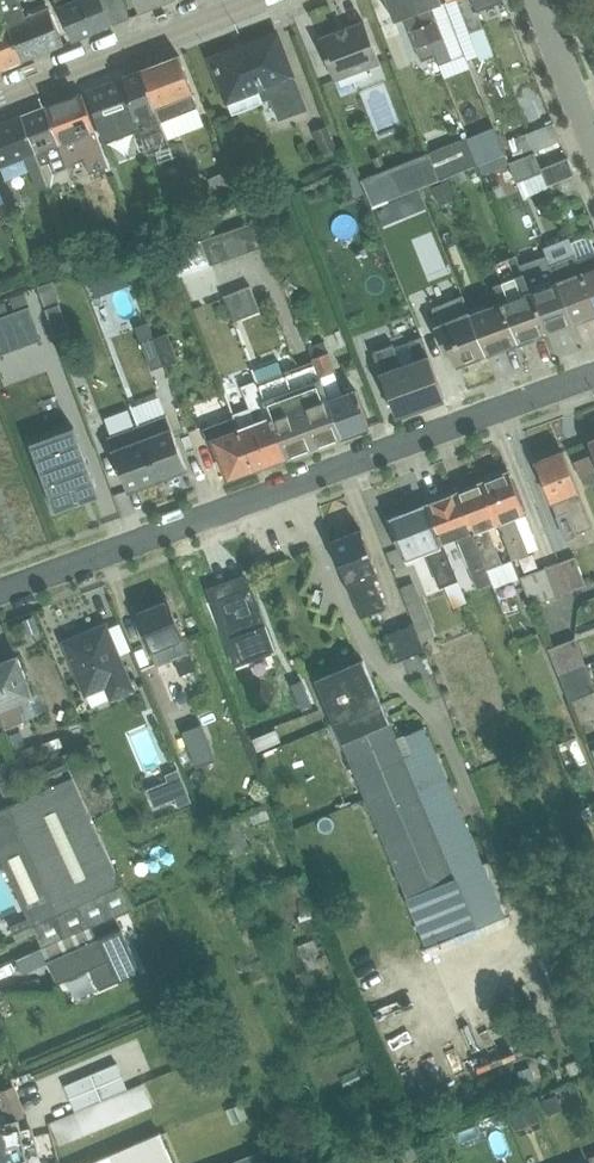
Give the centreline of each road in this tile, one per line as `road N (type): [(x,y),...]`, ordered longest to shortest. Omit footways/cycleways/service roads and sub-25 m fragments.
road 1 (residential): [(593,371),(0,592)]
road 2 (tertiary): [(0,102),(252,0)]
road 3 (residential): [(593,139),(541,0)]

